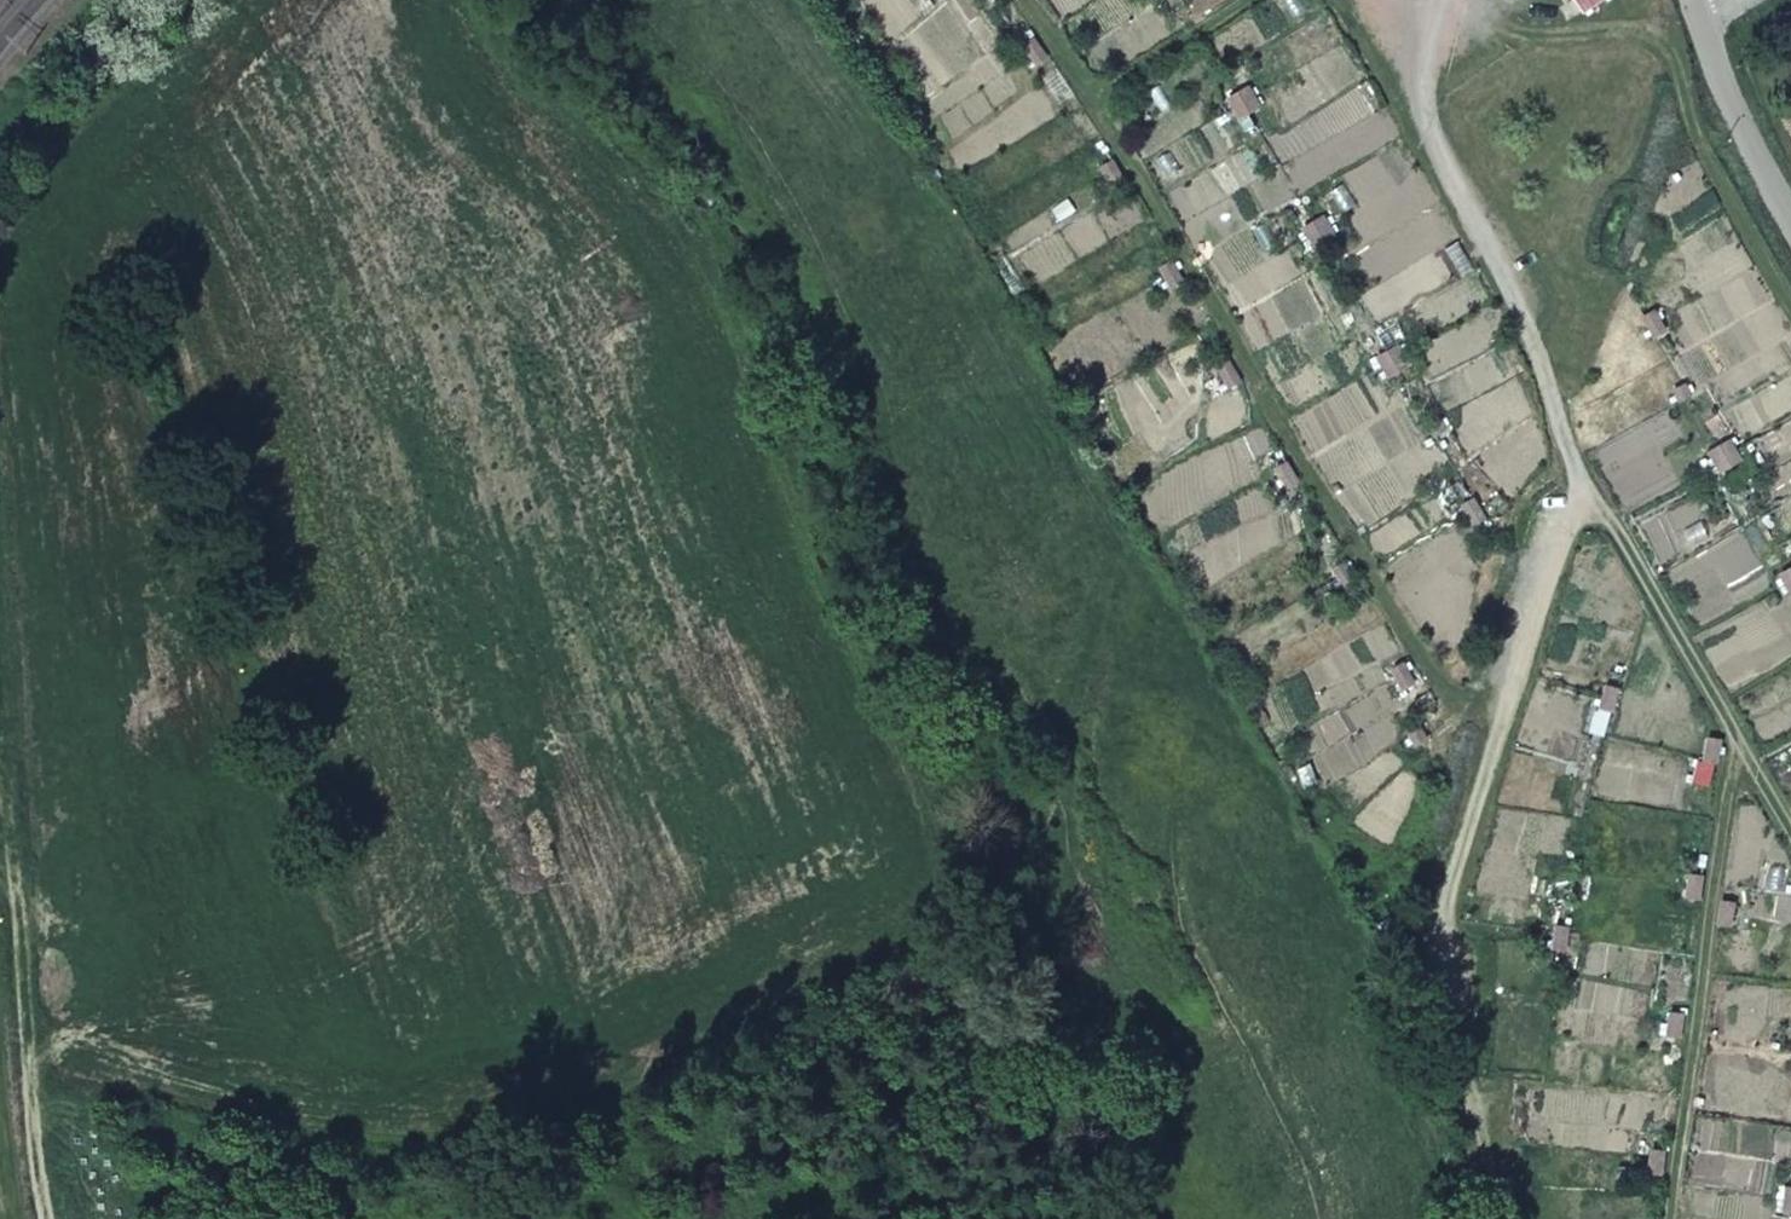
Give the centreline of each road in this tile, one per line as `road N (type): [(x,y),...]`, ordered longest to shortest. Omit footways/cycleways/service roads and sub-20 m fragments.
road 1 (track): [(0,669),(45,1218)]
road 2 (residential): [(1701,17),(1745,149),(1790,227)]

